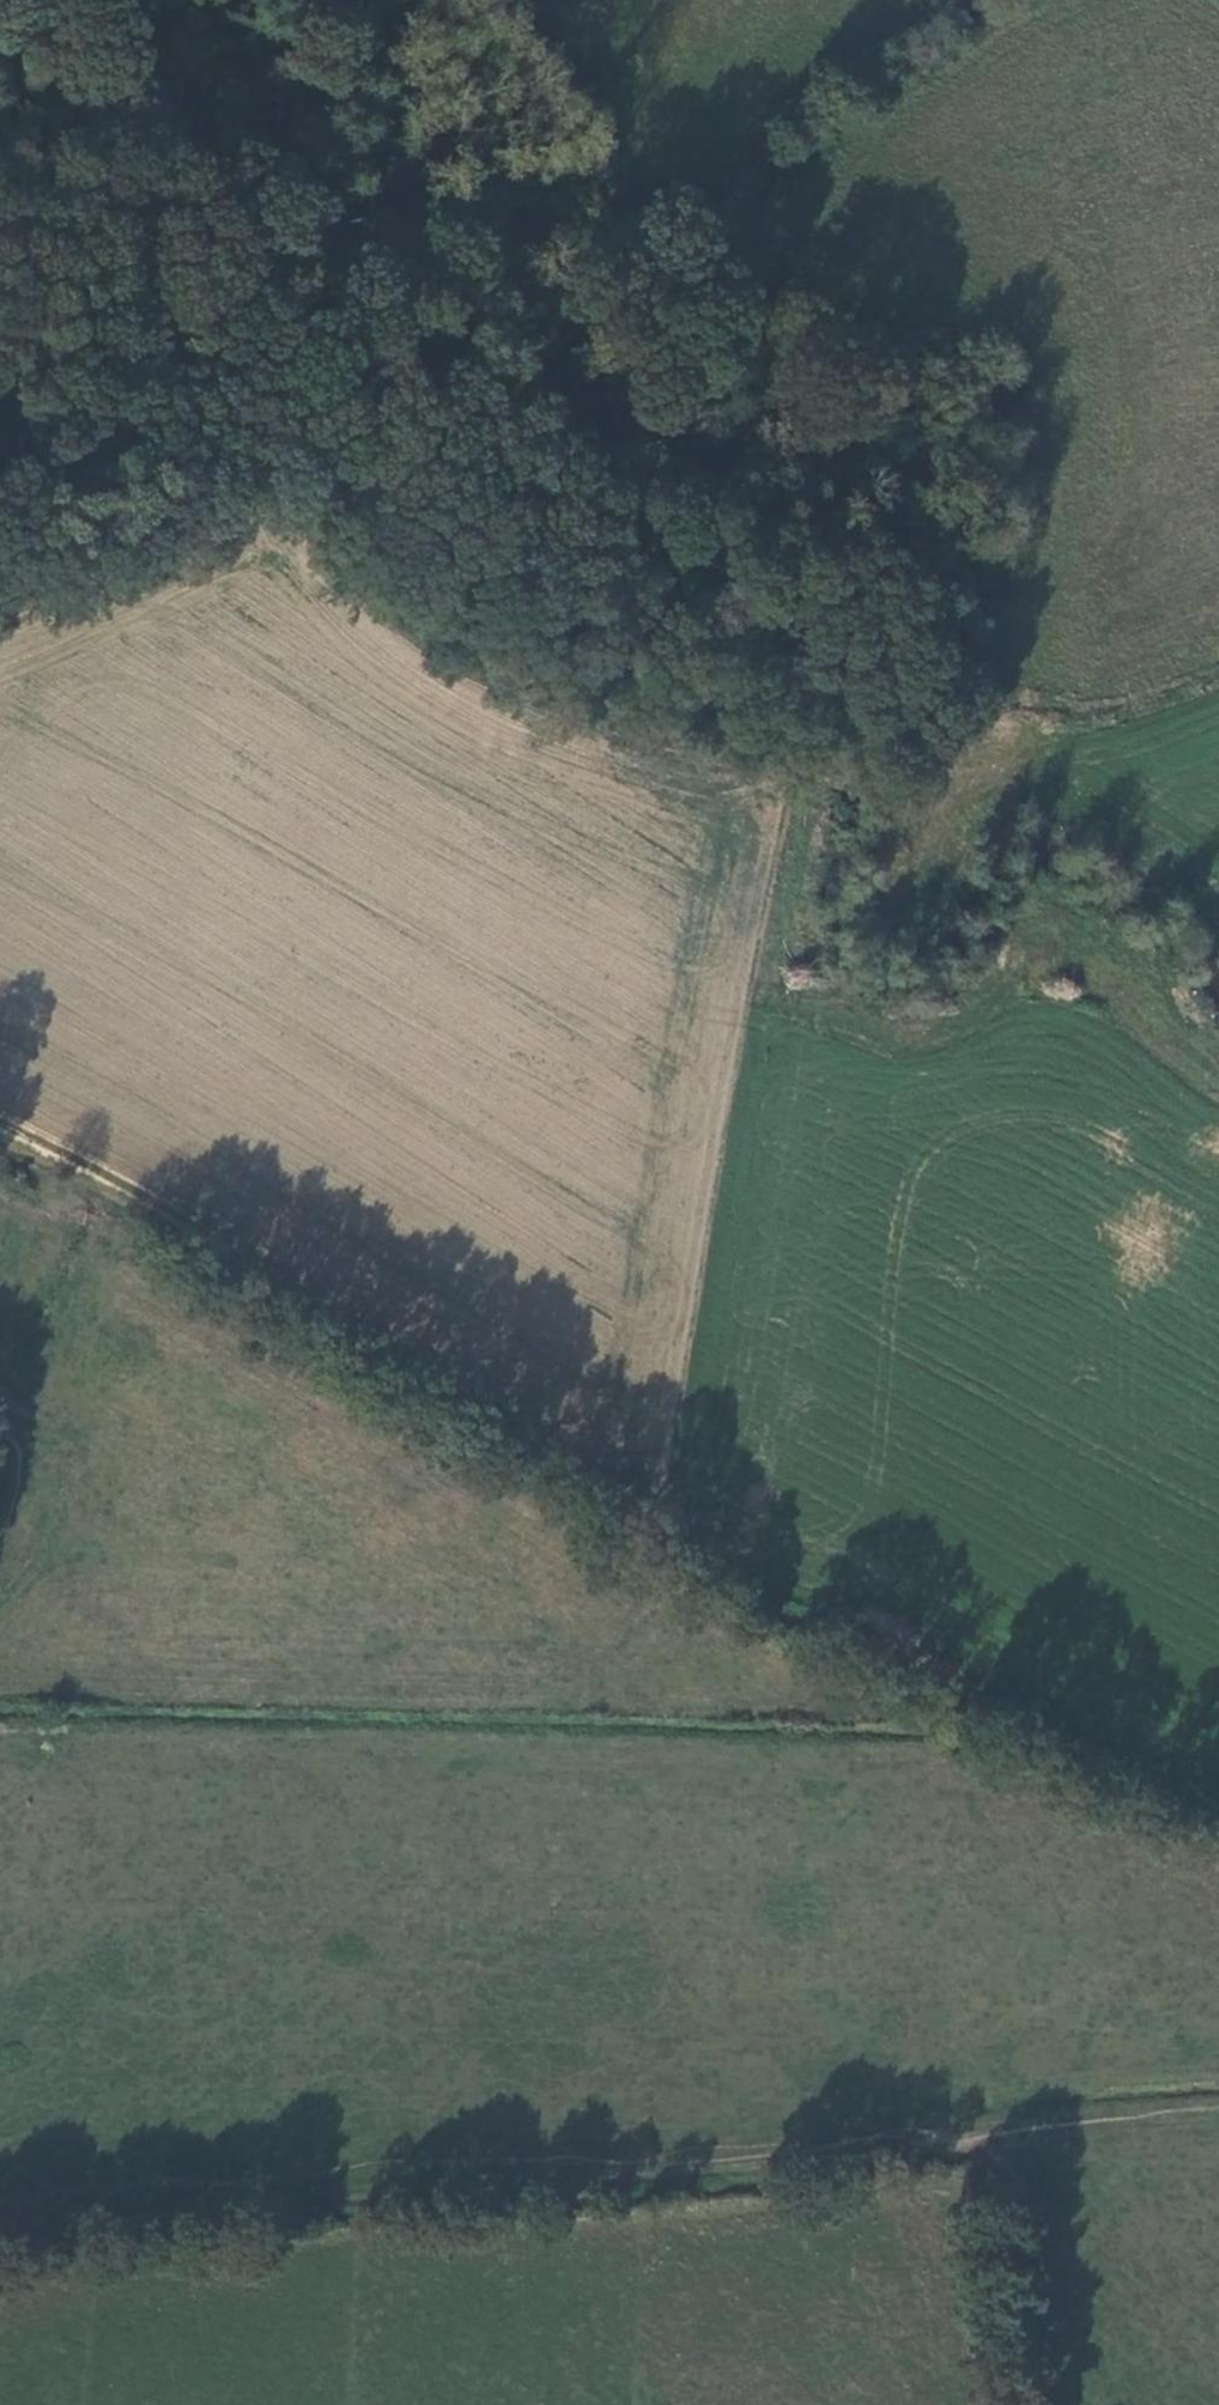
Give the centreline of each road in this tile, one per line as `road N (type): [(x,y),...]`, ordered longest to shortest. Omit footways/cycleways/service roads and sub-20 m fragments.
road 1 (track): [(950,2146),(330,2197),(0,2235)]

